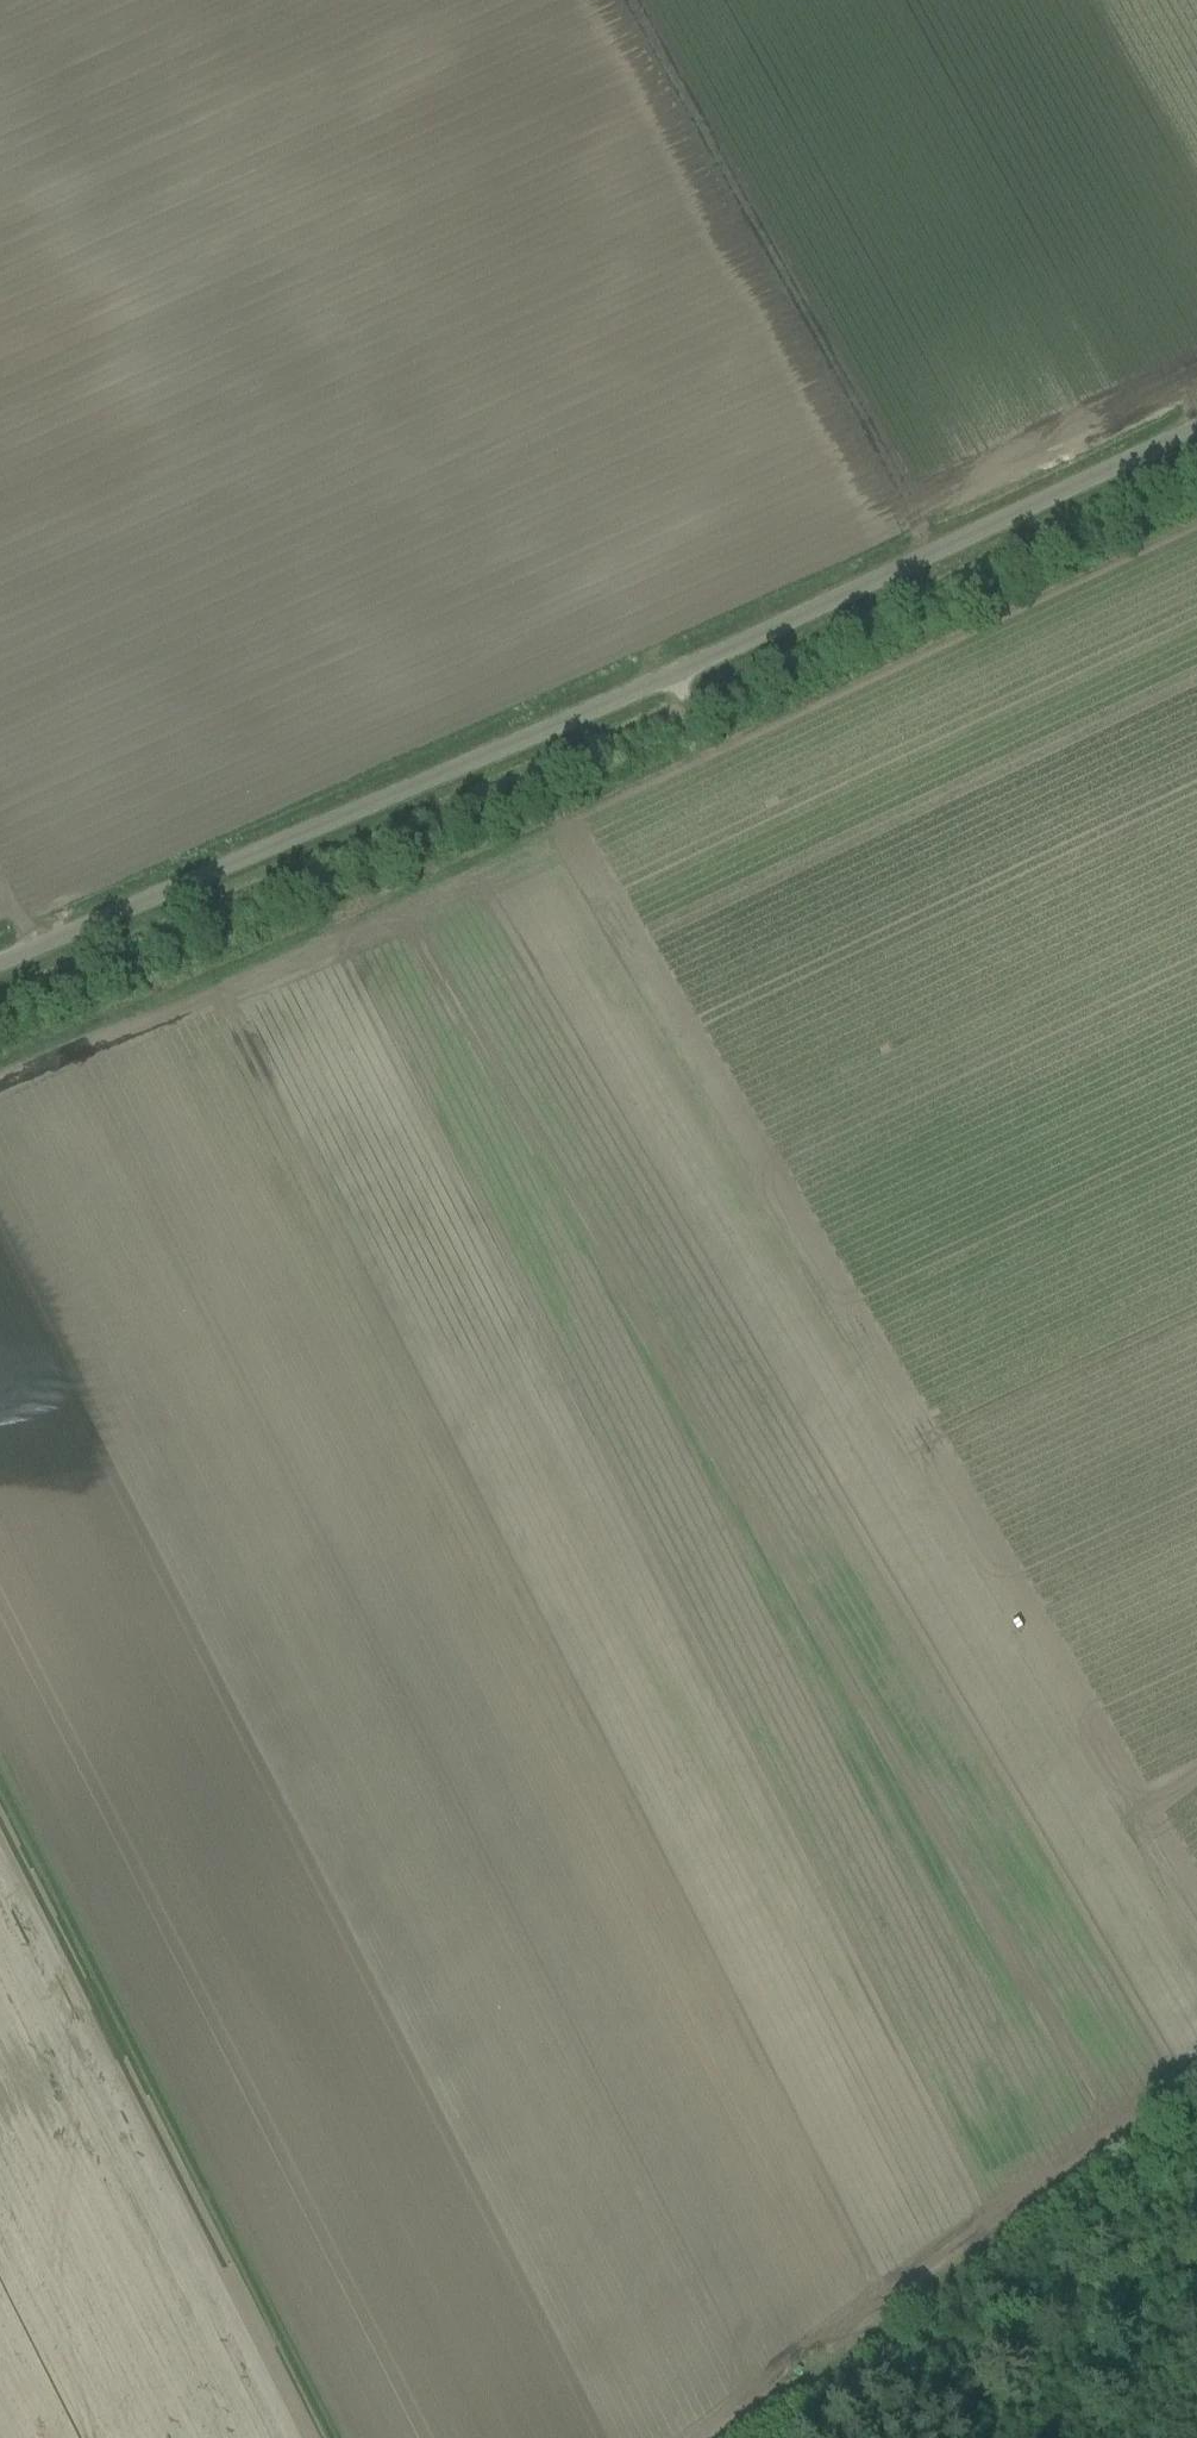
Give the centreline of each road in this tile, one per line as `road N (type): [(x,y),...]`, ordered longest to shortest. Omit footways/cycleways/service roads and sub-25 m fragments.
road 1 (unclassified): [(0,962),(696,666),(1196,430)]
road 2 (track): [(737,2437),(1196,2087)]

